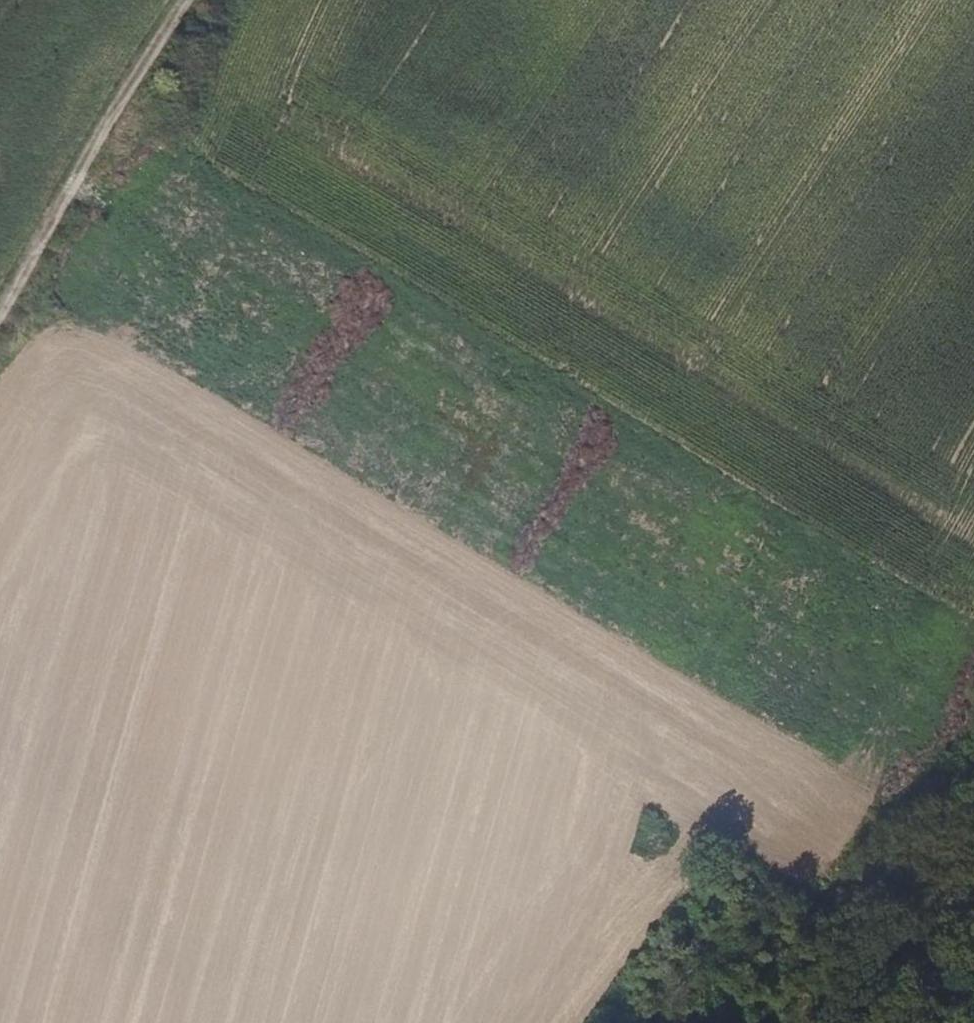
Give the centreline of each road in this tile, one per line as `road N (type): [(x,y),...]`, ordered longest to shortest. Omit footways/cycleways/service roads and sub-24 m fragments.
road 1 (track): [(232,0),(0,366)]

